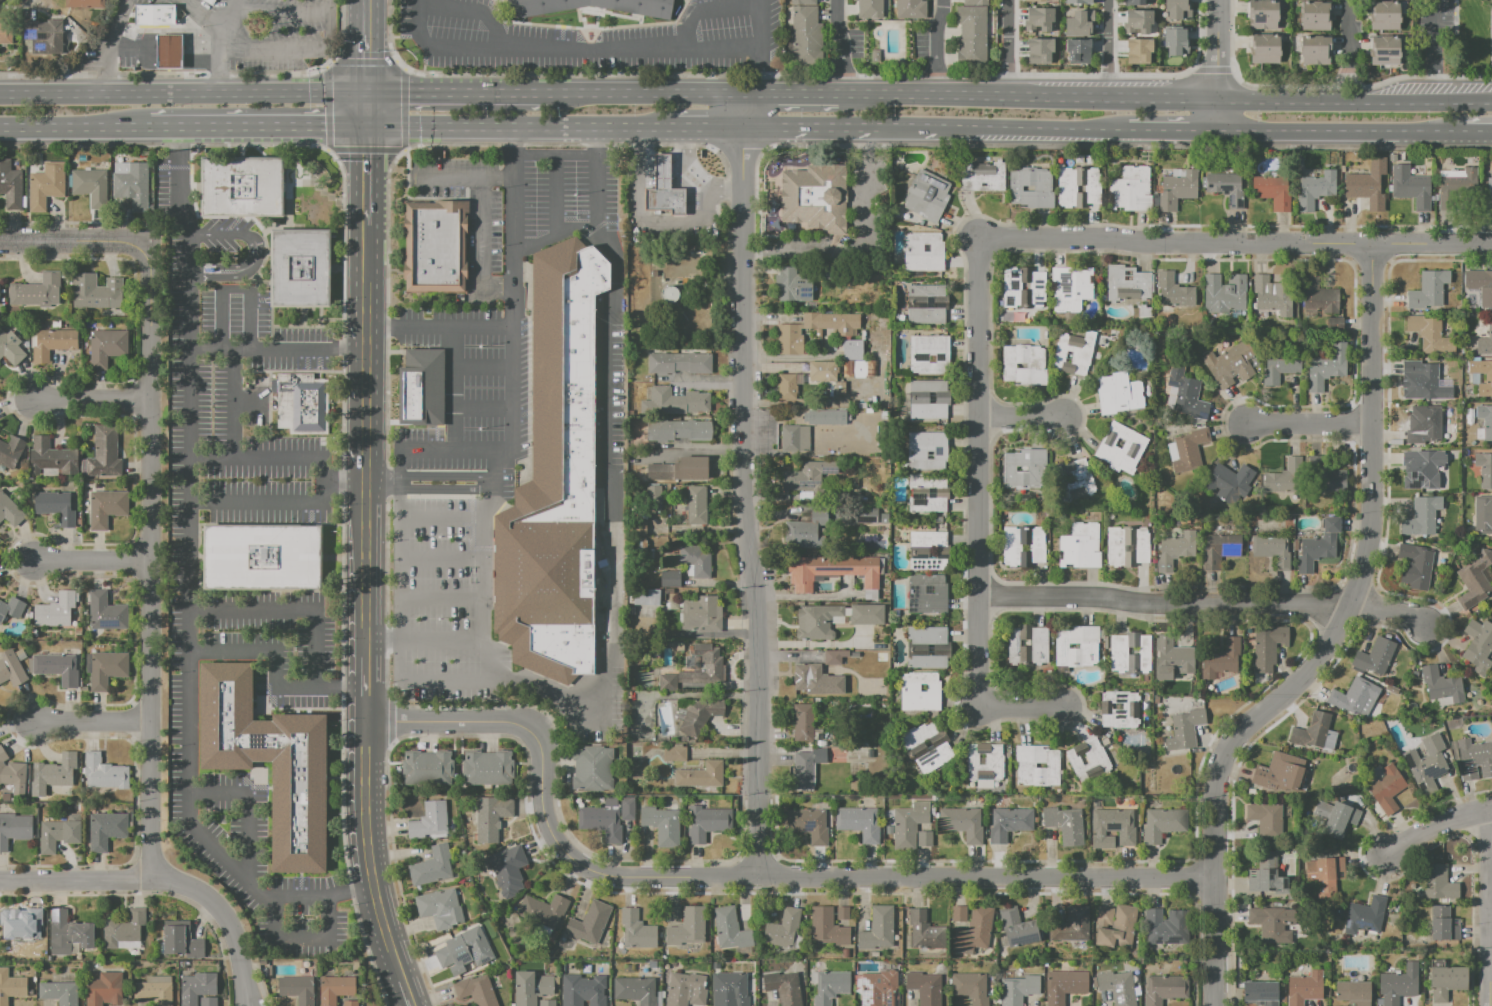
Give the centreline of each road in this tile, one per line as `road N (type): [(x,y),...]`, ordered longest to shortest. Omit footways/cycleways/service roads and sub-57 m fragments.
road 1 (residential): [(1216,878),(620,880),(581,867),(559,846),(547,826),(542,754),(530,733),(501,721),(364,722)]
road 2 (residential): [(1373,244),(1371,553),(1328,651),(1223,763),(1214,1005)]
road 3 (residential): [(741,92),(743,523),(756,616),(757,880)]
road 4 (residential): [(150,241),(151,881)]
road 5 (residential): [(980,238),(980,707)]
road 6 (residential): [(1373,244),(980,238)]
road 7 (residential): [(1353,607),(979,596)]
road 8 (primary): [(367,91),(0,93)]
road 9 (primary): [(1217,98),(865,93)]
road 10 (primary): [(367,127),(666,128)]
road 11 (secondary): [(364,722),(370,890),(401,979)]
road 12 (primary): [(905,132),(1138,134)]
road 13 (secondary): [(368,491),(364,722)]
road 14 (primary): [(141,128),(367,127)]
road 15 (residential): [(1489,808),(1490,1005)]
road 16 (primary): [(741,92),(549,91)]
road 17 (primary): [(549,91),(367,91)]
road 18 (residential): [(151,881),(187,892),(225,921),(248,1005)]
road 19 (residential): [(151,881),(0,882)]
road 20 (residential): [(150,241),(0,241)]
road 21 (primary): [(0,128),(141,128)]
road 22 (secondary): [(365,327),(367,463)]
road 23 (residential): [(1375,422),(1242,422)]
road 24 (primary): [(865,93),(741,92)]
road 25 (primary): [(1217,136),(1339,135)]
road 26 (residential): [(153,724),(32,723)]
road 27 (primary): [(1337,100),(1217,98)]

